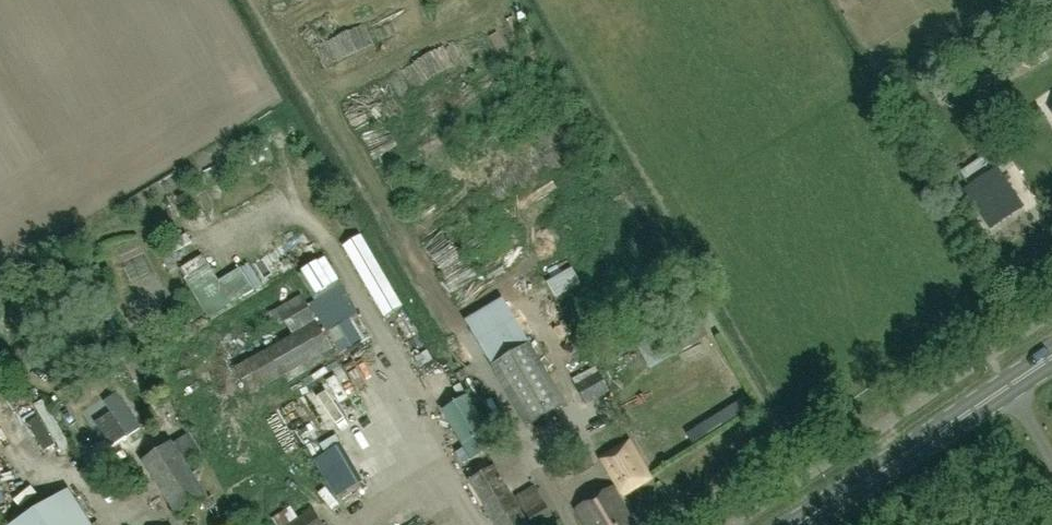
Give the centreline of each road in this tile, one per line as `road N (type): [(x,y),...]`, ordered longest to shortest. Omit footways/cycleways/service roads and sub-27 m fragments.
road 1 (primary): [(798,524),(1051,357)]
road 2 (track): [(988,355),(1051,459)]

